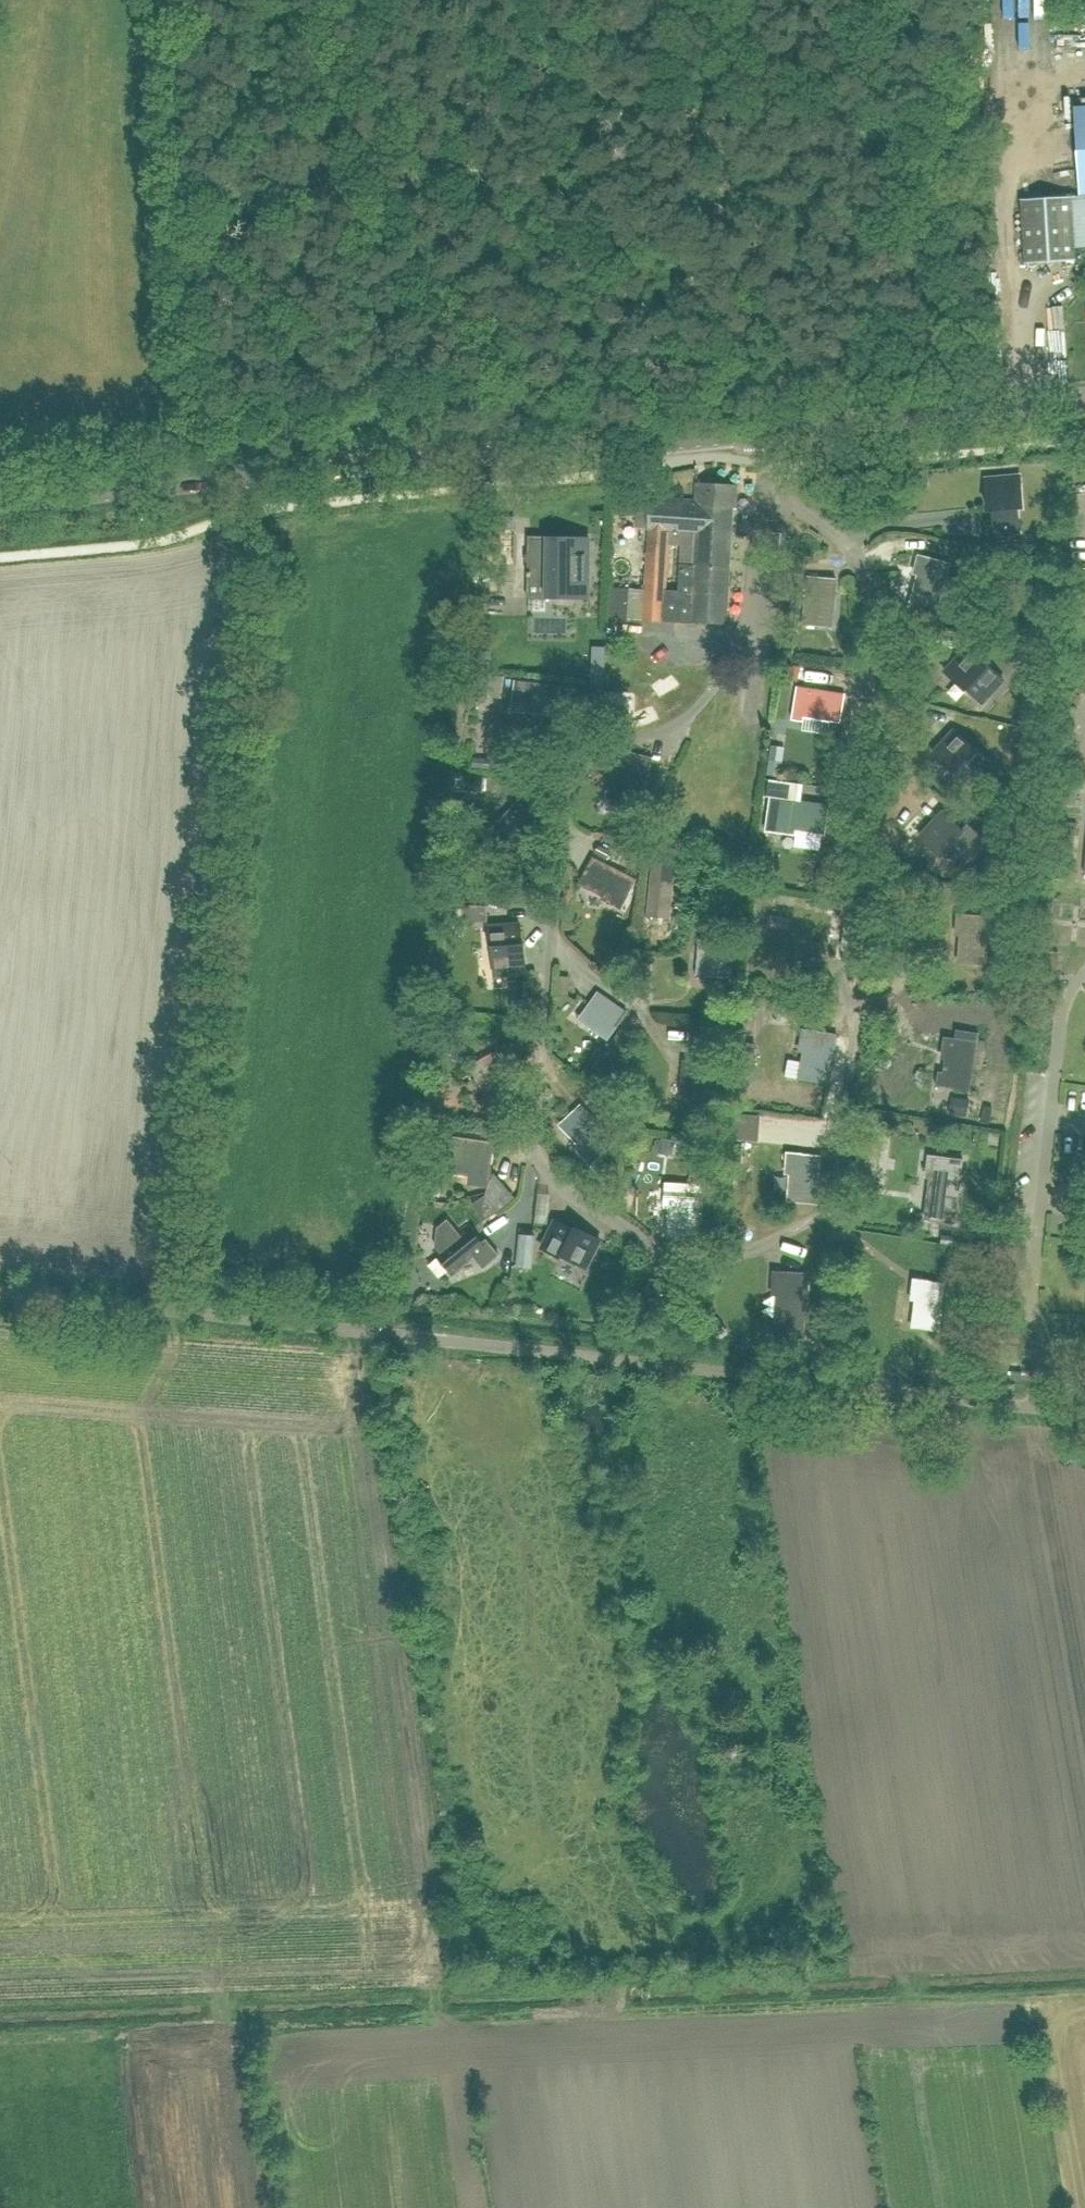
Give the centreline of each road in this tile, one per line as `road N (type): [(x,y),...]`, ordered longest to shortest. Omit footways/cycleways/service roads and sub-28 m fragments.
road 1 (secondary): [(0,500),(1084,399)]

